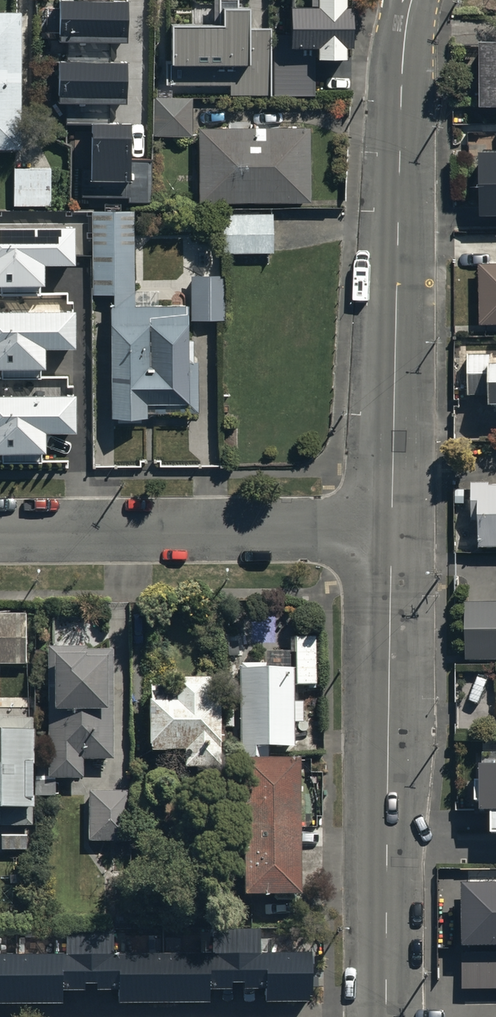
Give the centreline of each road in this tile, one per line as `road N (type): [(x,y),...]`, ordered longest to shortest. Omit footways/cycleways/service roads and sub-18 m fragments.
road 1 (unclassified): [(393,528),(402,74),(412,0)]
road 2 (unclassified): [(386,1016),(393,528)]
road 3 (unclassified): [(0,532),(393,528)]

